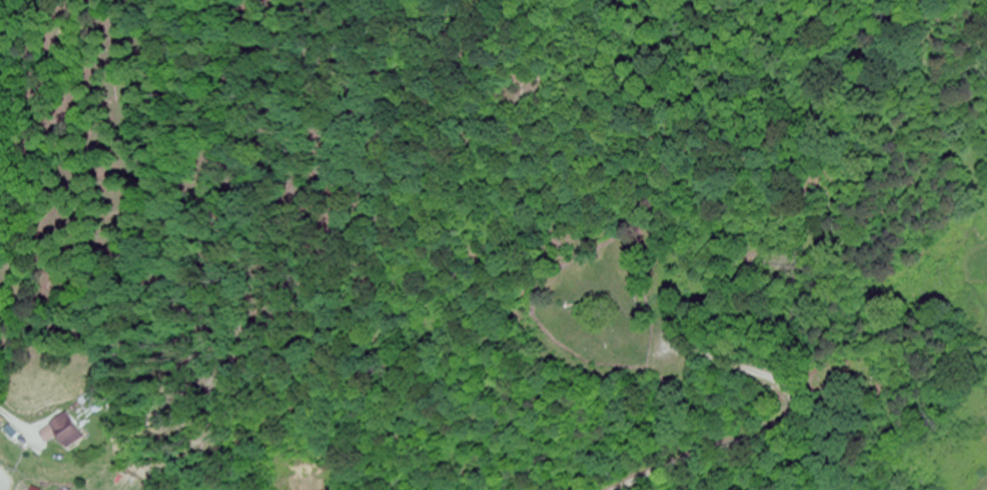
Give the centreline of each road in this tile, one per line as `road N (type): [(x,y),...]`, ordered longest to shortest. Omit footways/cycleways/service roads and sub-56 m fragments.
road 1 (residential): [(616,489),(683,454),(761,431),(794,403),(786,381),(664,337)]

